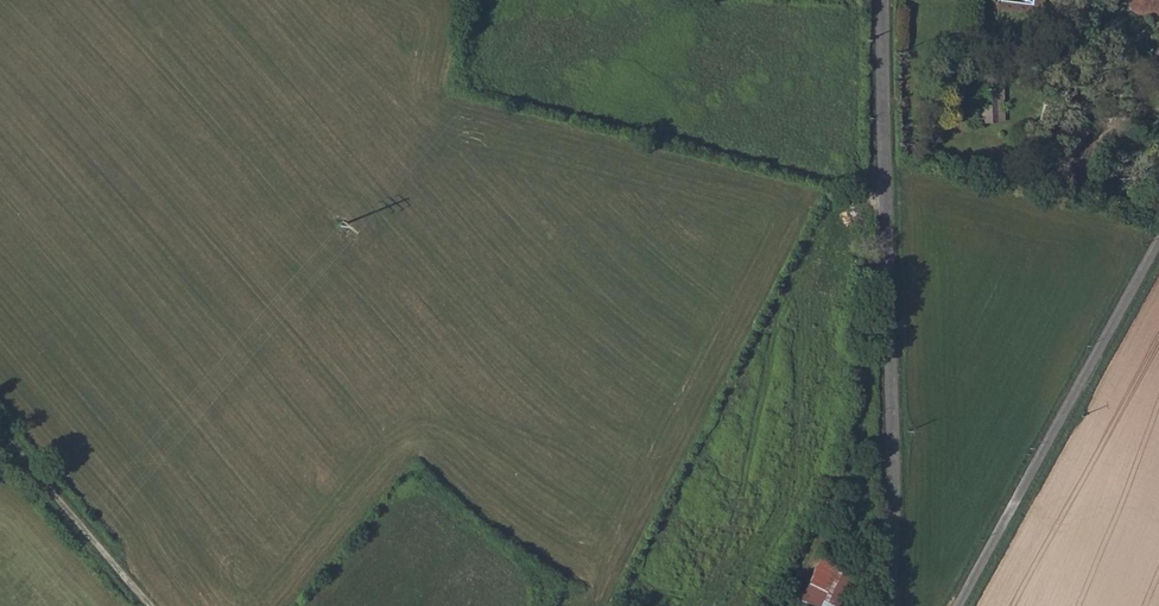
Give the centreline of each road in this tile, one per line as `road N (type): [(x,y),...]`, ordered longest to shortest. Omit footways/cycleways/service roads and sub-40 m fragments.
road 1 (unclassified): [(889,605),(882,0)]
road 2 (unclassified): [(1158,243),(957,605)]
road 3 (track): [(0,428),(148,605)]

